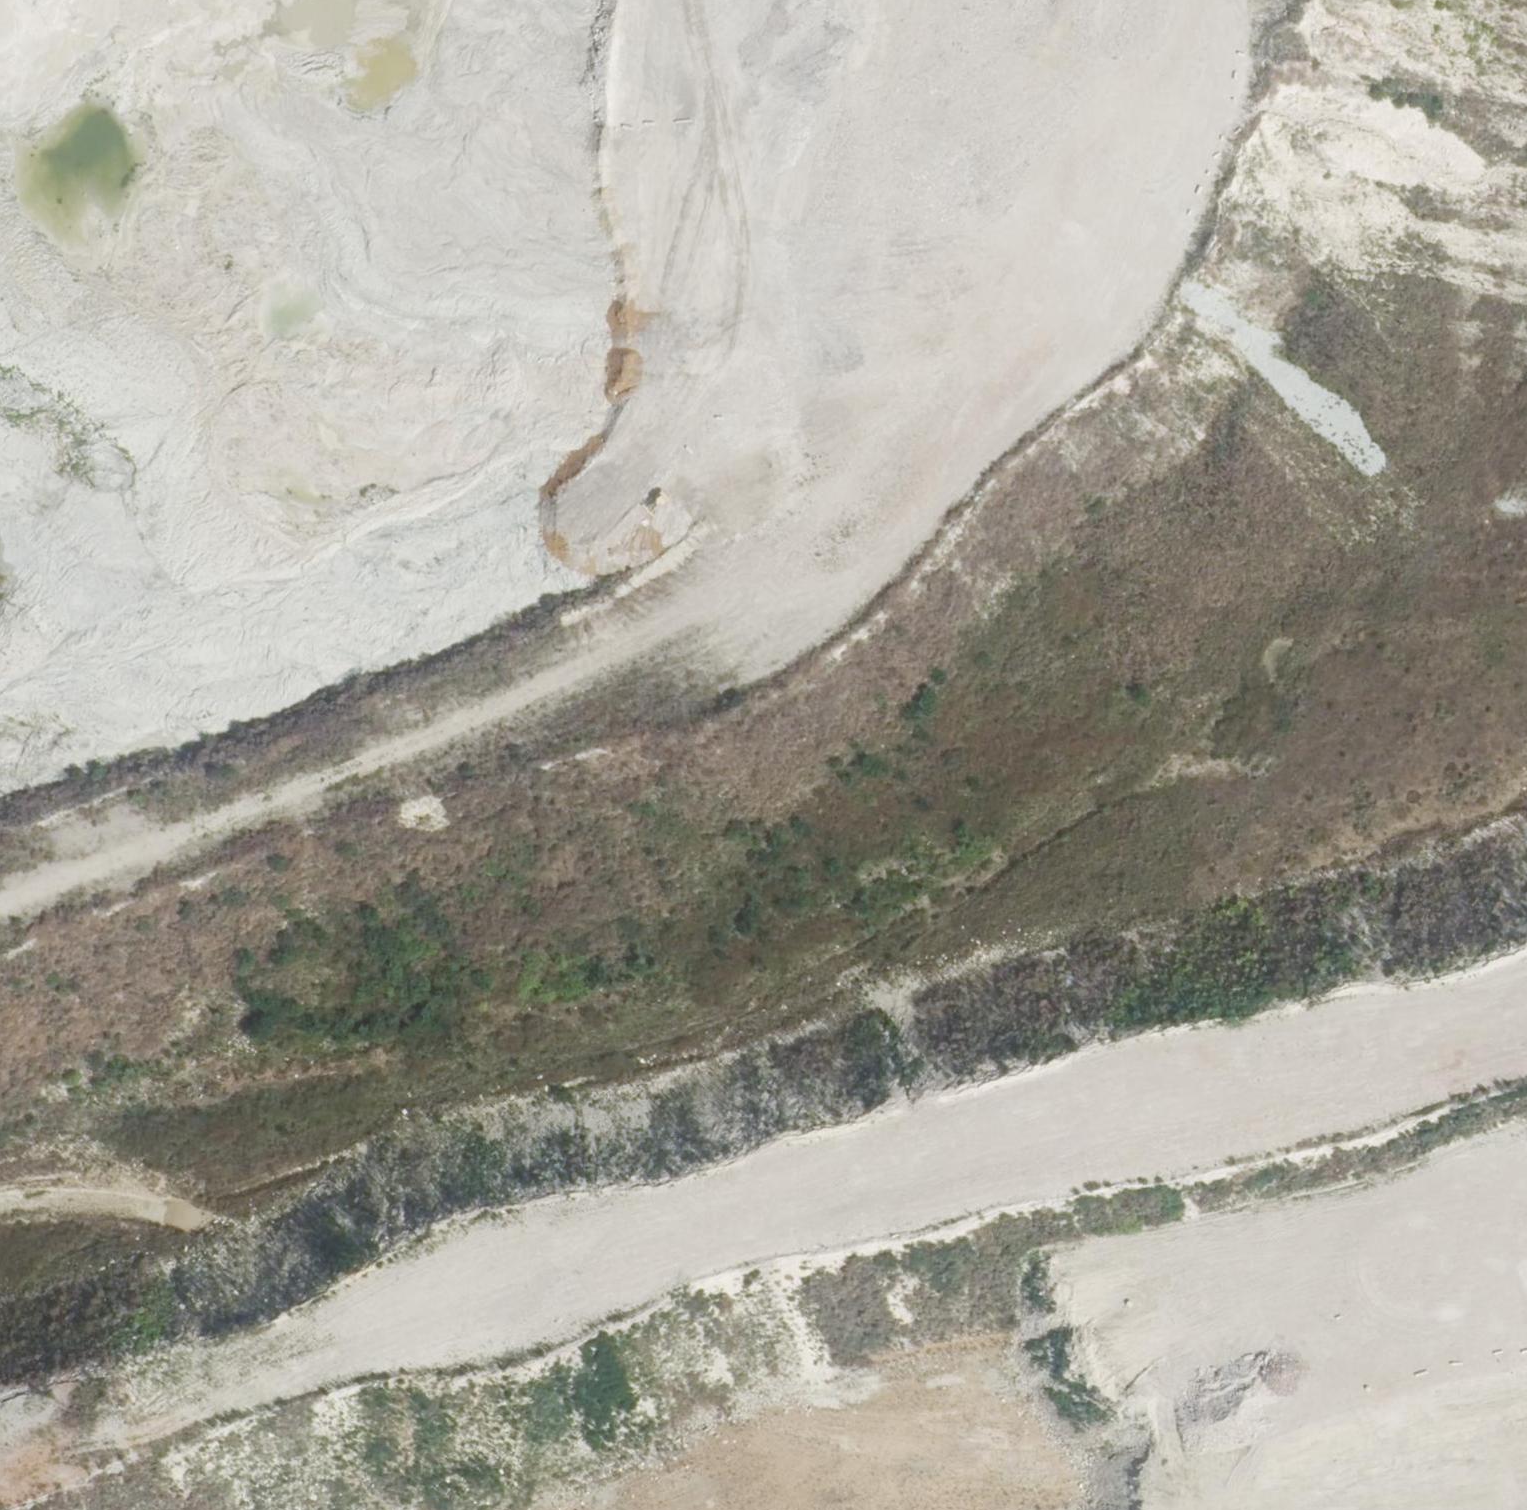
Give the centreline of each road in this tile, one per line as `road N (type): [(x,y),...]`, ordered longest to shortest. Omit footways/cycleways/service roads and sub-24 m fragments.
road 1 (track): [(1526,6),(0,470)]

